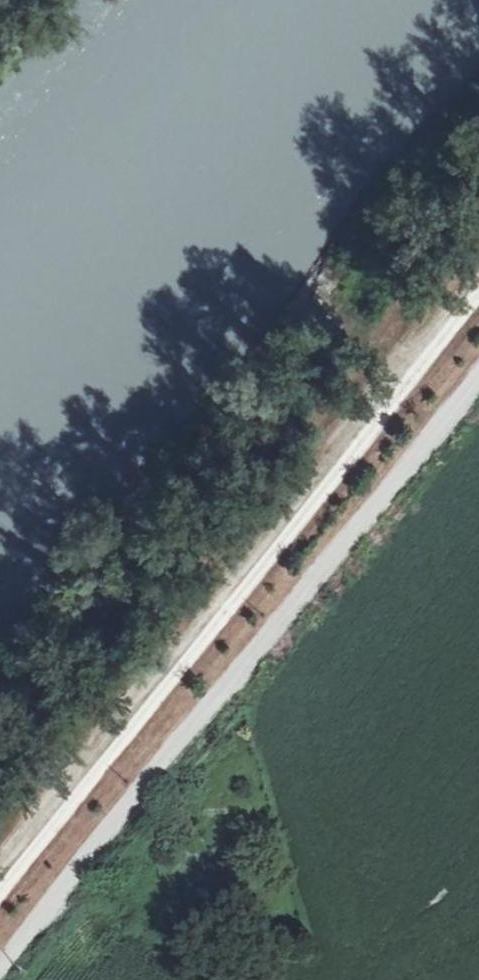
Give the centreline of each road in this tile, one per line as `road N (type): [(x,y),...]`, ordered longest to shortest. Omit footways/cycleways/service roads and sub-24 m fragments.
road 1 (track): [(0,874),(478,273)]
road 2 (track): [(0,974),(478,380)]

